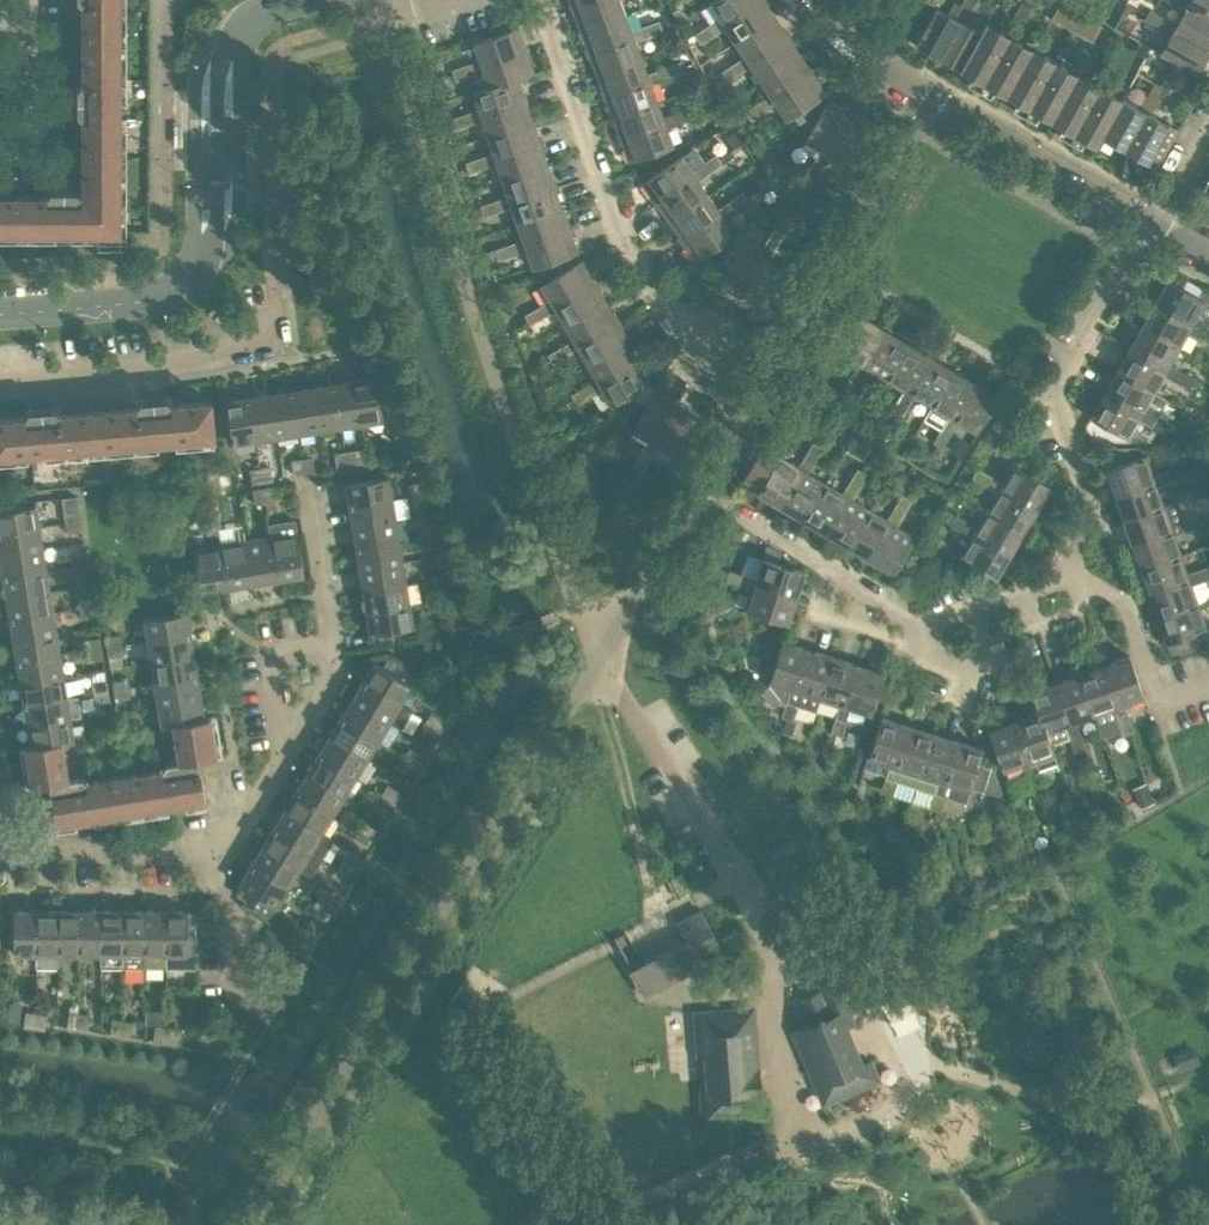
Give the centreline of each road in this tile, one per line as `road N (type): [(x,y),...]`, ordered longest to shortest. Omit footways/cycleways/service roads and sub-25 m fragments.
road 1 (residential): [(596,658),(451,246),(386,14)]
road 2 (tertiary): [(303,0),(241,24),(229,41),(219,68),(213,251),(186,285),(124,302),(0,311)]
road 3 (residential): [(1059,582),(1088,513),(1051,403),(1152,219)]
road 4 (residential): [(1152,219),(935,99),(878,60),(822,0)]
road 5 (residential): [(710,348),(669,309),(594,174),(537,0)]
road 6 (track): [(1154,1100),(1091,1110),(890,1054)]
road 7 (track): [(596,658),(656,921)]
road 8 (residential): [(0,377),(205,357),(257,331)]
road 9 (residential): [(823,563),(907,620),(928,623),(1059,582)]
road 10 (track): [(494,1007),(468,1023),(593,1210)]
road 11 (residential): [(1059,582),(1122,598),(1151,688),(1163,700),(1208,687)]
road 12 (residential): [(0,843),(10,851),(142,853),(199,844)]
road 13 (residential): [(330,644),(303,482)]
road 14 (residential): [(232,997),(230,907),(199,844)]
road 15 (residential): [(285,750),(269,654),(330,644)]
road 16 (residential): [(0,136),(25,123),(25,0)]
road 17 (residential): [(199,844),(236,831),(285,750)]

